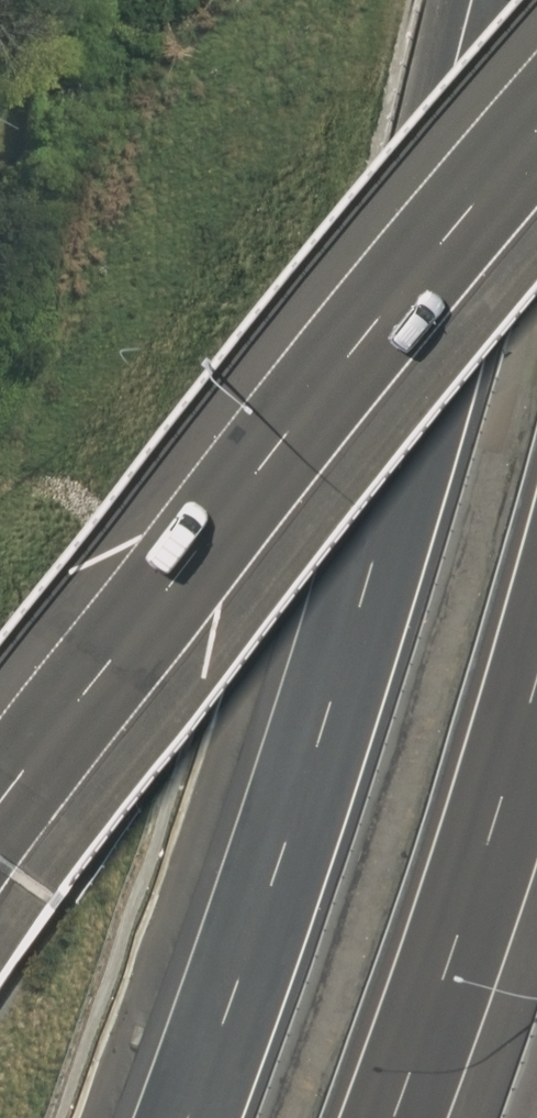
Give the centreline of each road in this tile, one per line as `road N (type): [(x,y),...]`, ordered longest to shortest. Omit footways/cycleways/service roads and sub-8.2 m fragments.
road 1 (motorway): [(173,1117),(330,607),(486,0)]
road 2 (motorway): [(0,793),(378,278),(536,93)]
road 3 (motorway): [(536,662),(384,1117)]

